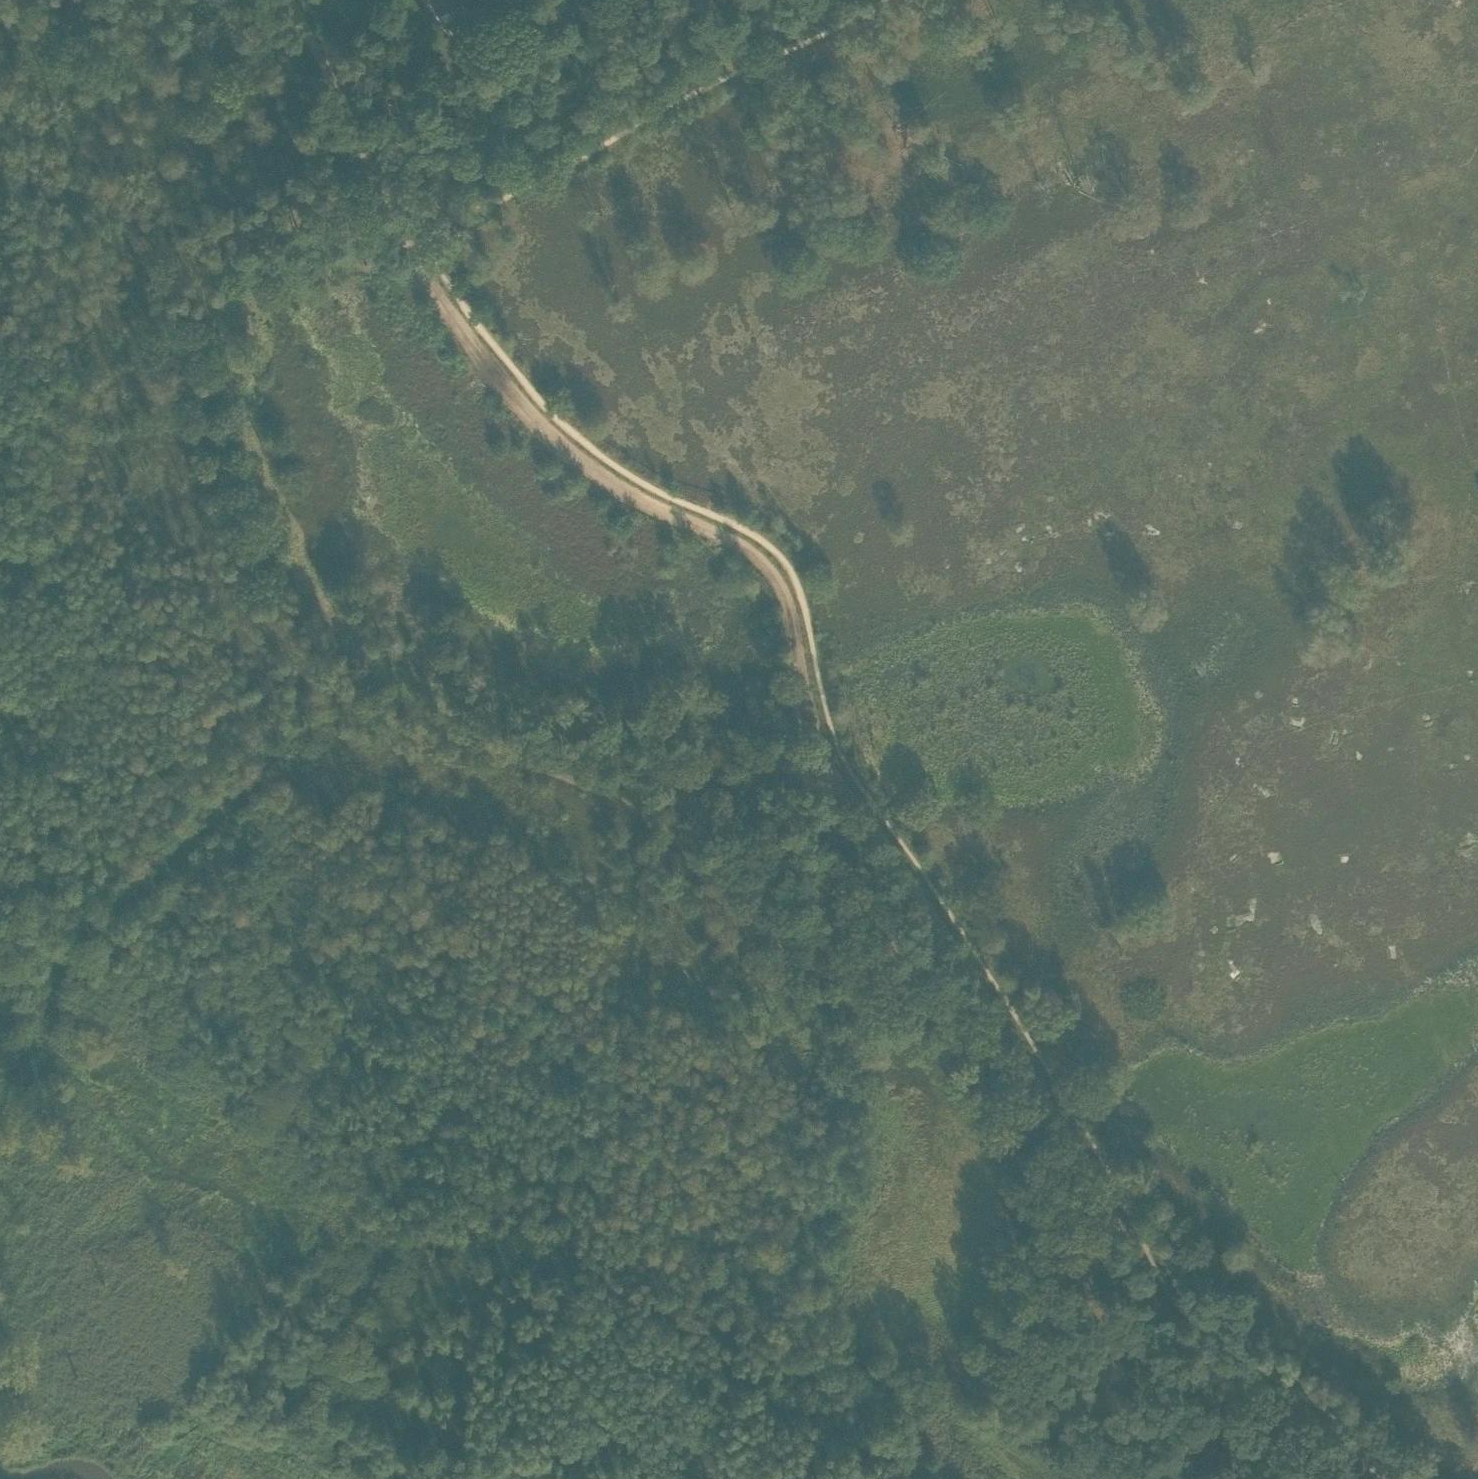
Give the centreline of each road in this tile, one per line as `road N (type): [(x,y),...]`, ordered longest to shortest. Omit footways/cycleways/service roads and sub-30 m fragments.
road 1 (track): [(1246,1379),(1209,1361),(1175,1329),(984,993),(817,747),(791,610),(774,576),(743,547),(567,451),(517,405),(405,245)]
road 2 (track): [(887,0),(410,252)]
road 3 (track): [(288,0),(405,245)]
road 4 (track): [(1389,1478),(1317,1418),(1246,1379)]

